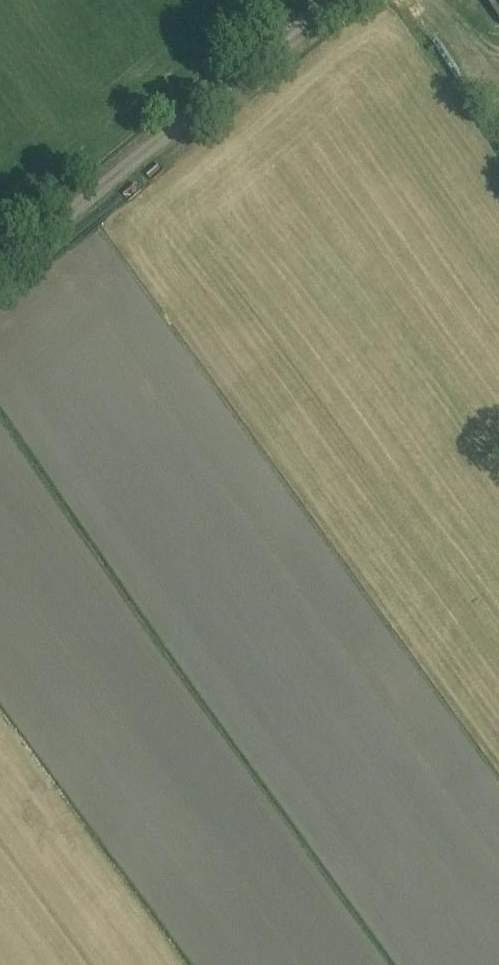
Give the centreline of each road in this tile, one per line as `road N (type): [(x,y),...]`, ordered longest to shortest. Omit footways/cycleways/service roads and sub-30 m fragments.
road 1 (track): [(0,270),(336,0)]

